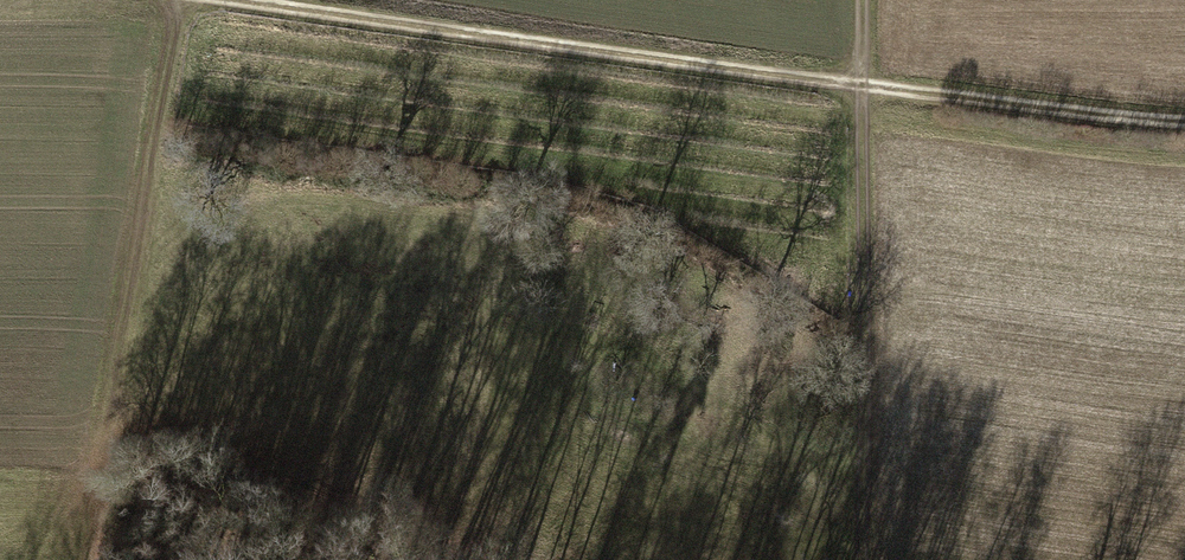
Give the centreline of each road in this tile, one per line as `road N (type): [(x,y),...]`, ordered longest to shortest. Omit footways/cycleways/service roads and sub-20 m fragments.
road 1 (track): [(862,86),(219,0)]
road 2 (track): [(178,0),(96,559)]
road 3 (track): [(862,86),(869,559)]
road 4 (track): [(862,86),(1184,123)]

